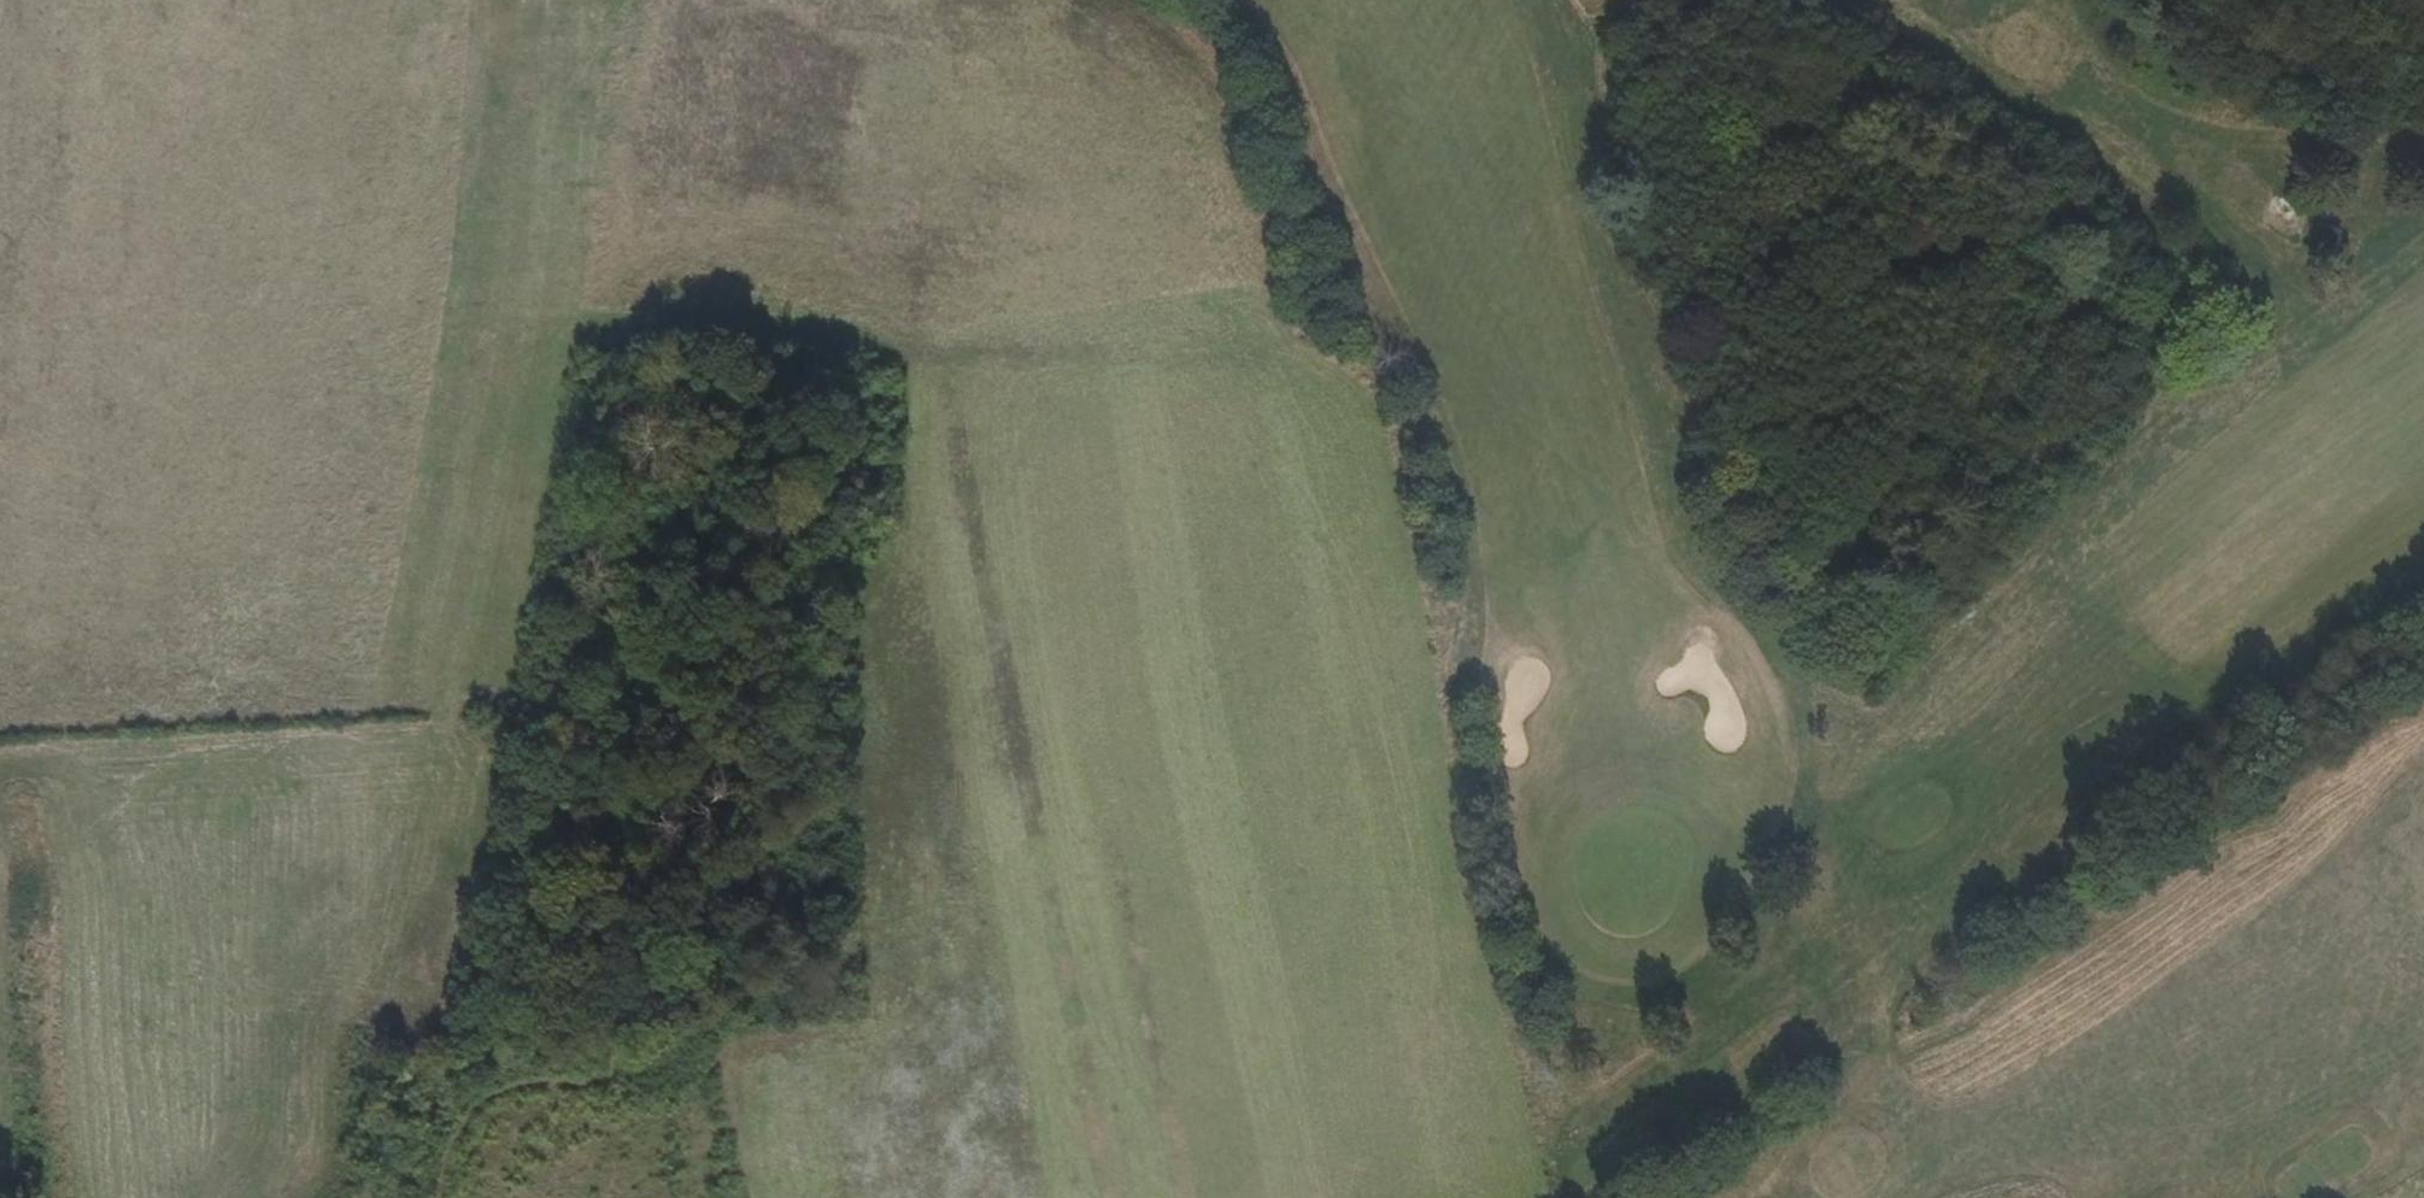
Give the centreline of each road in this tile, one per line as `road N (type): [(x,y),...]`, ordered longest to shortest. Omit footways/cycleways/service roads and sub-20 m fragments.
road 1 (track): [(1594,1197),(2423,634)]

